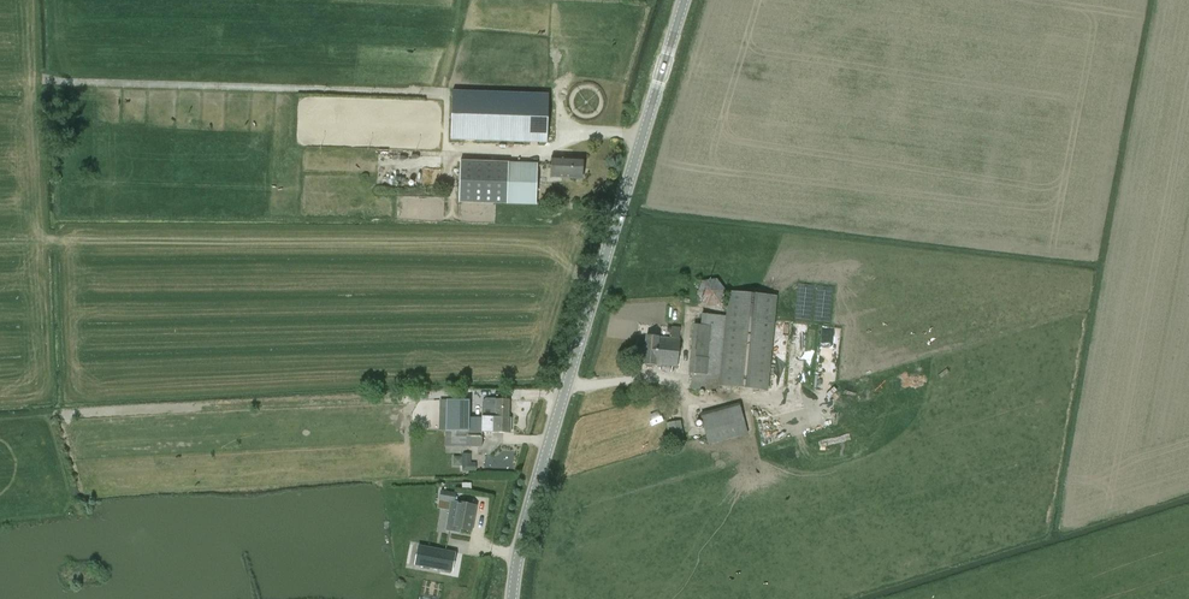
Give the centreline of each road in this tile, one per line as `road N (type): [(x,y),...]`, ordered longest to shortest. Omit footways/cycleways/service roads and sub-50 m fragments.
road 1 (tertiary): [(511,598),(548,446),(685,0)]

